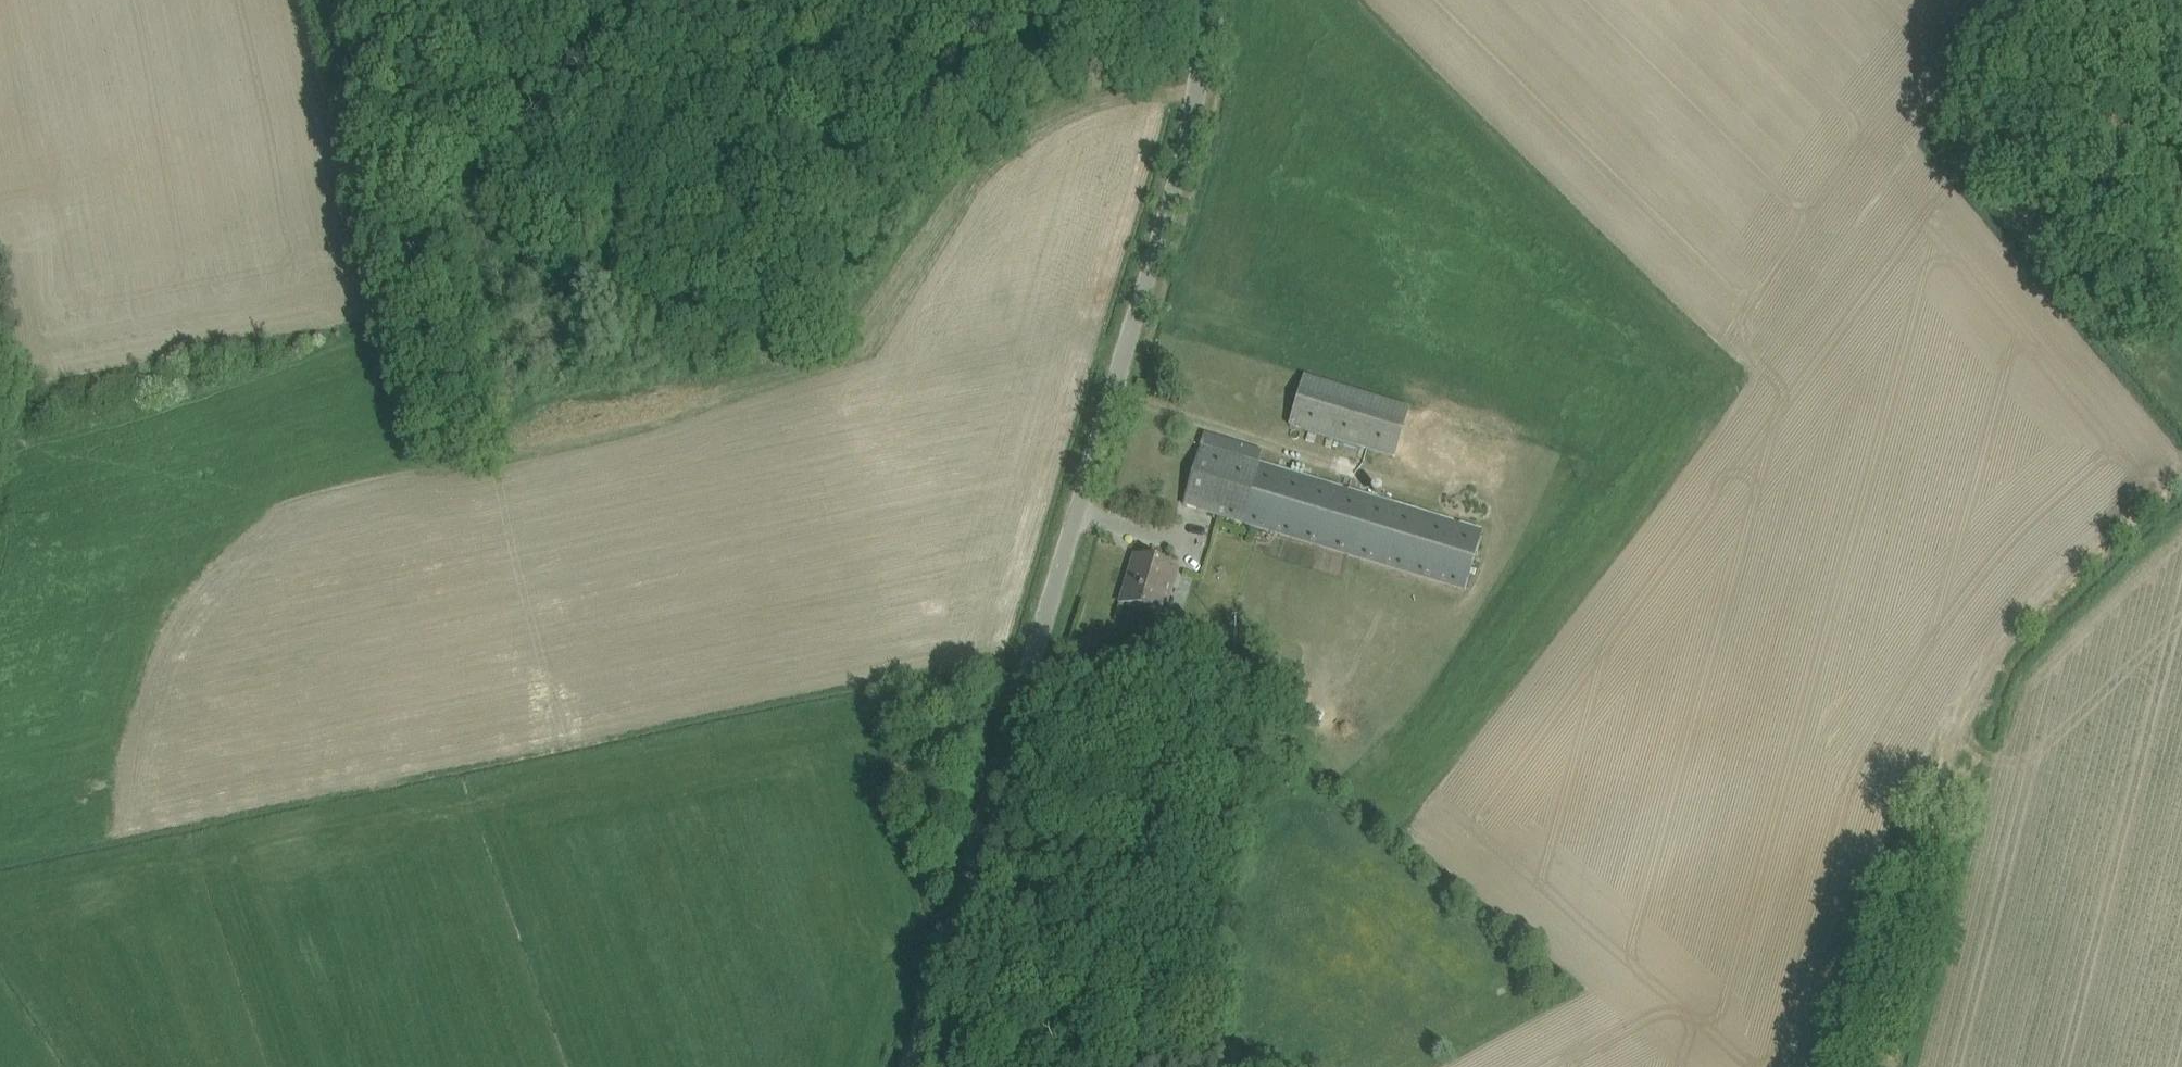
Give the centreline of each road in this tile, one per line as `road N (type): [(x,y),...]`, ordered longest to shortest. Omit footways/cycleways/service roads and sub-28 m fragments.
road 1 (unclassified): [(908,1066),(1178,172),(1202,58),(1203,0)]
road 2 (track): [(1864,1066),(1933,819),(2011,660),(2181,479)]

